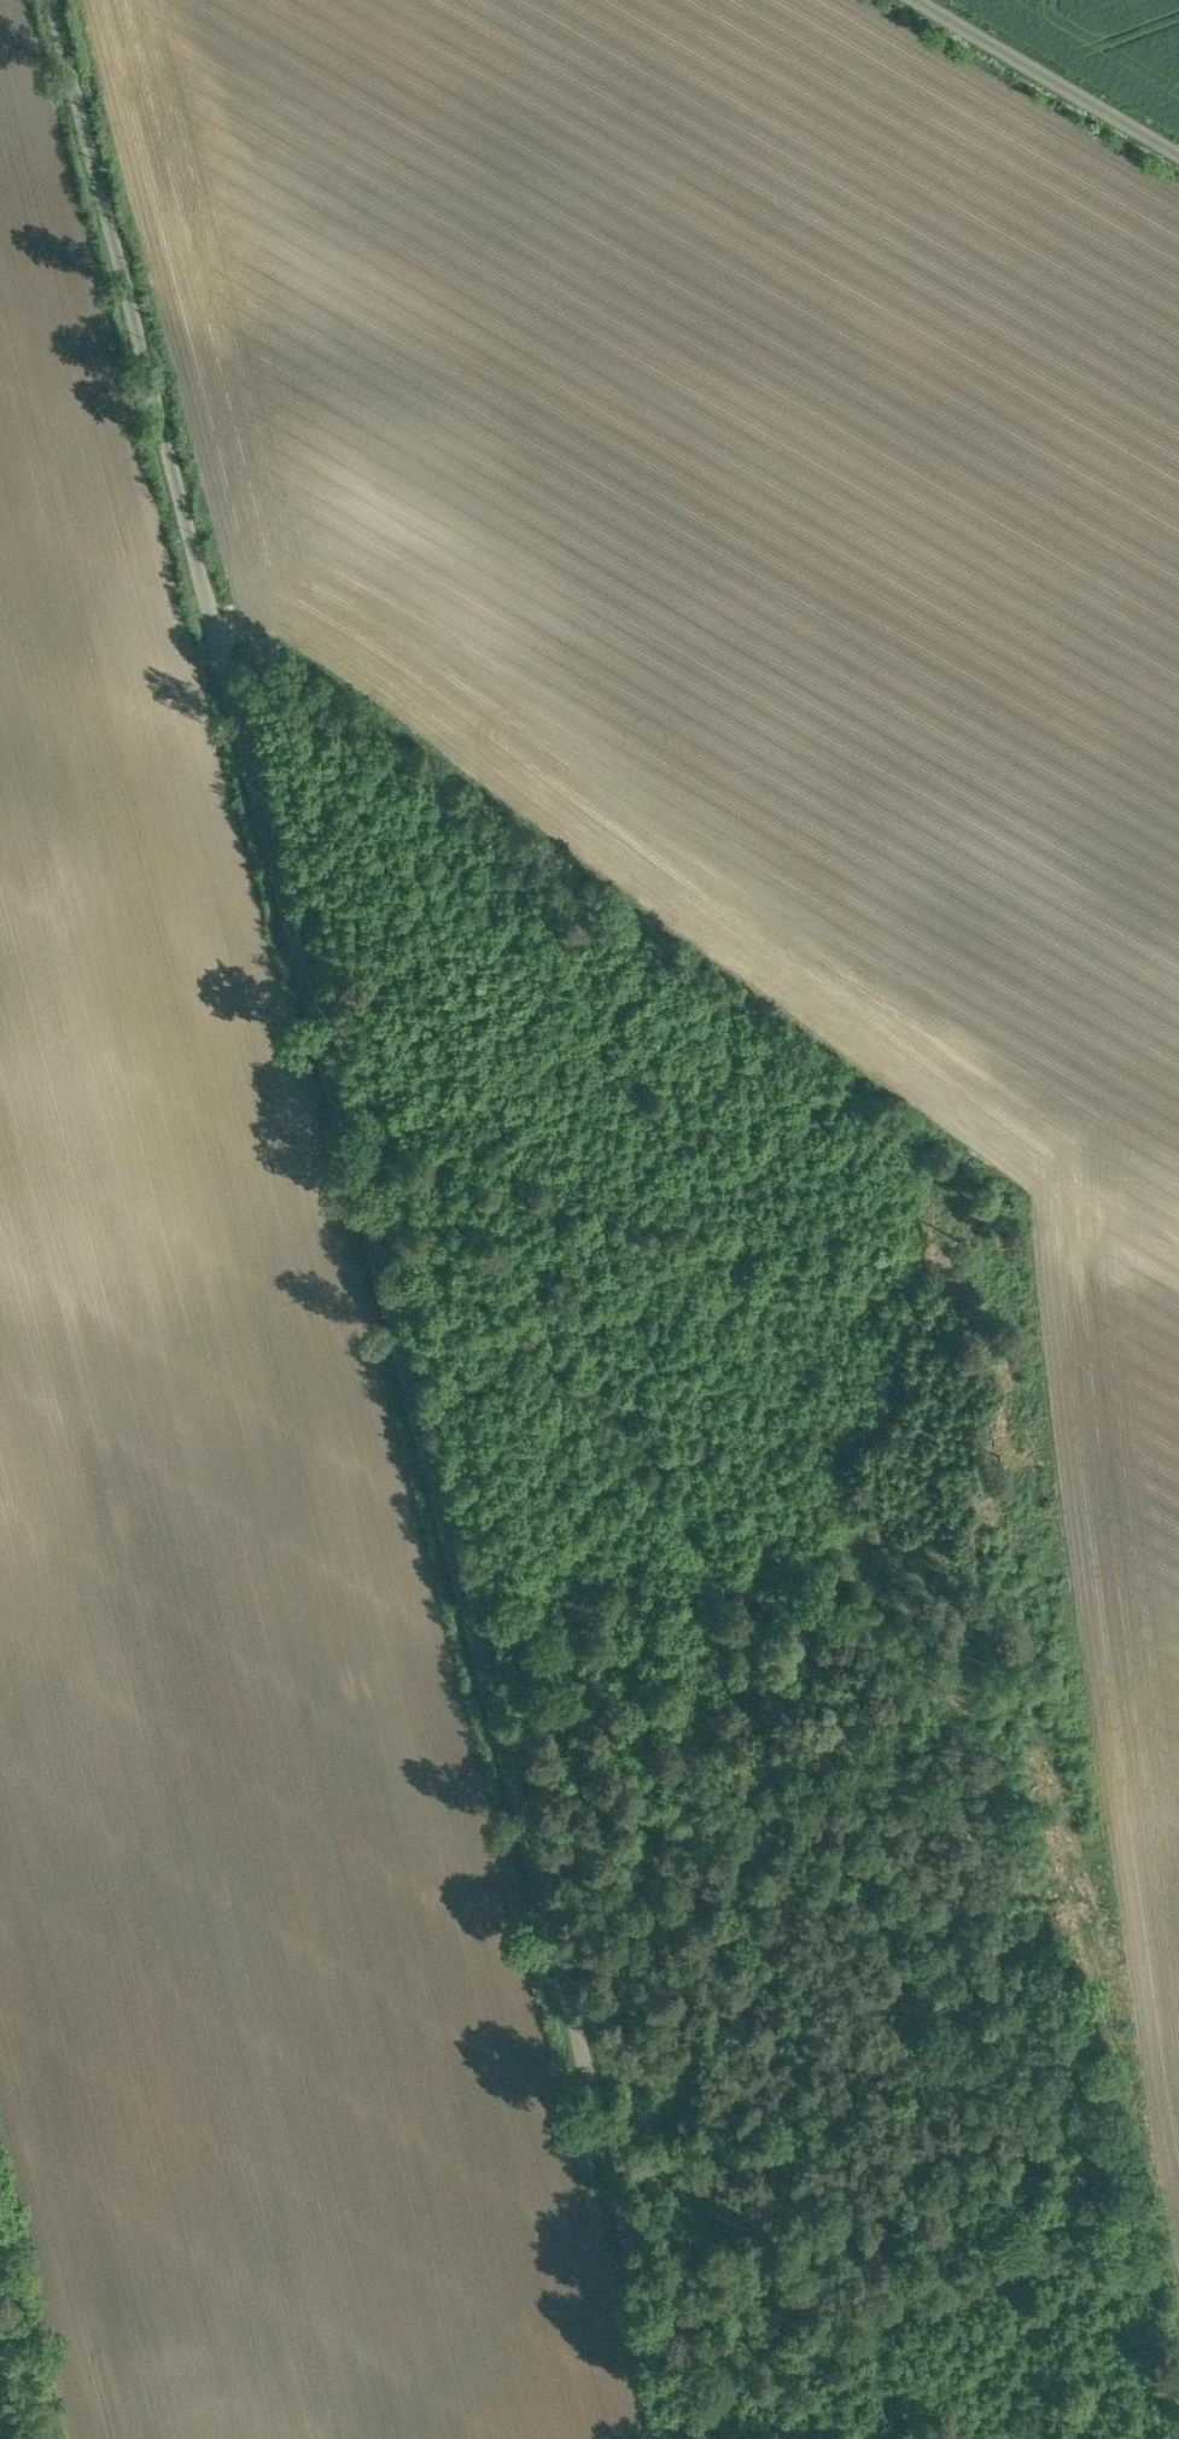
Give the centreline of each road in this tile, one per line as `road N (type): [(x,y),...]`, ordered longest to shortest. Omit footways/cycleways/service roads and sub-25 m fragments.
road 1 (unclassified): [(51,0),(691,2438)]
road 2 (unclassified): [(919,0),(1178,152)]

